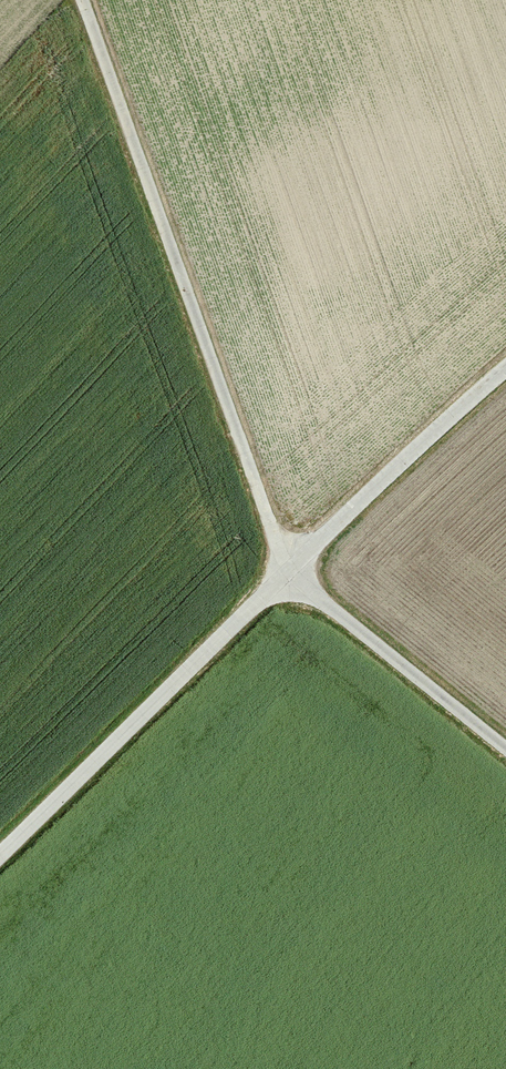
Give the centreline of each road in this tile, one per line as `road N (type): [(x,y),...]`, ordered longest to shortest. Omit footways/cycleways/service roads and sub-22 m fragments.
road 1 (track): [(505,748),(289,573),(84,0)]
road 2 (unclassified): [(505,370),(0,859)]

